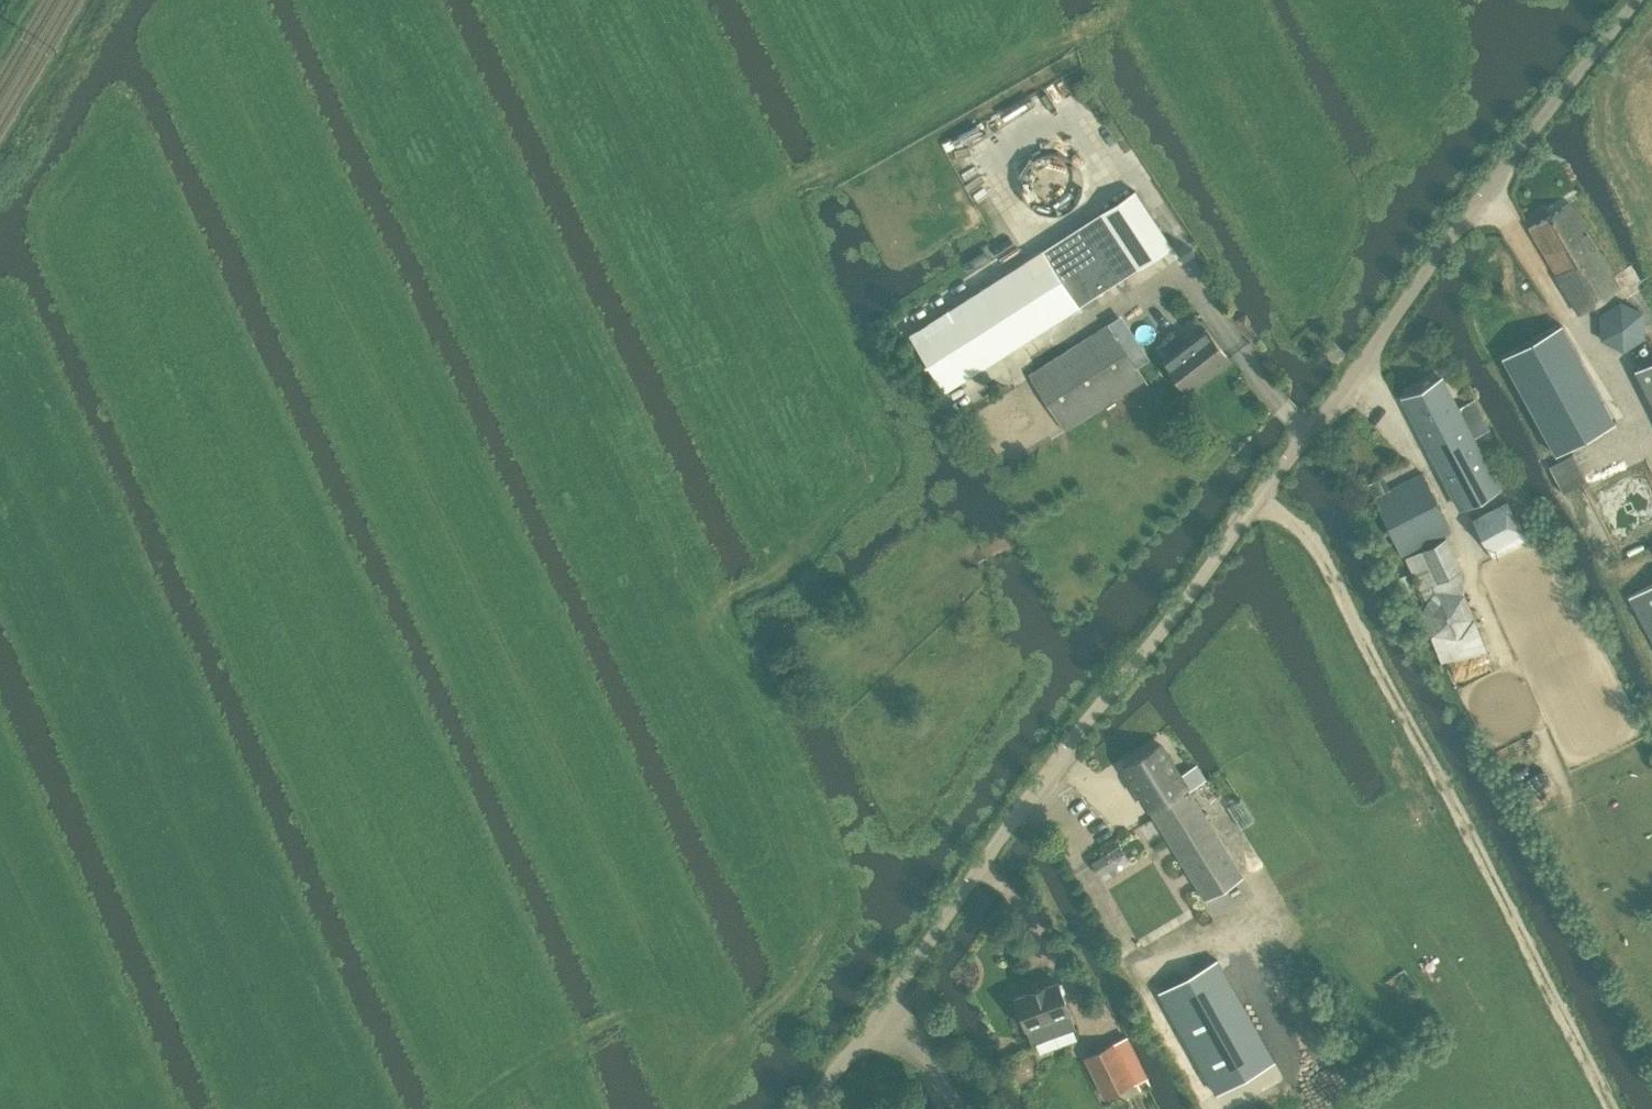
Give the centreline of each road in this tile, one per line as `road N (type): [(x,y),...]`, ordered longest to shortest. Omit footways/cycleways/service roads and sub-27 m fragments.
road 1 (unclassified): [(790,1108),(1635,0)]
road 2 (track): [(1257,502),(1292,517),(1318,549),(1611,1108)]

